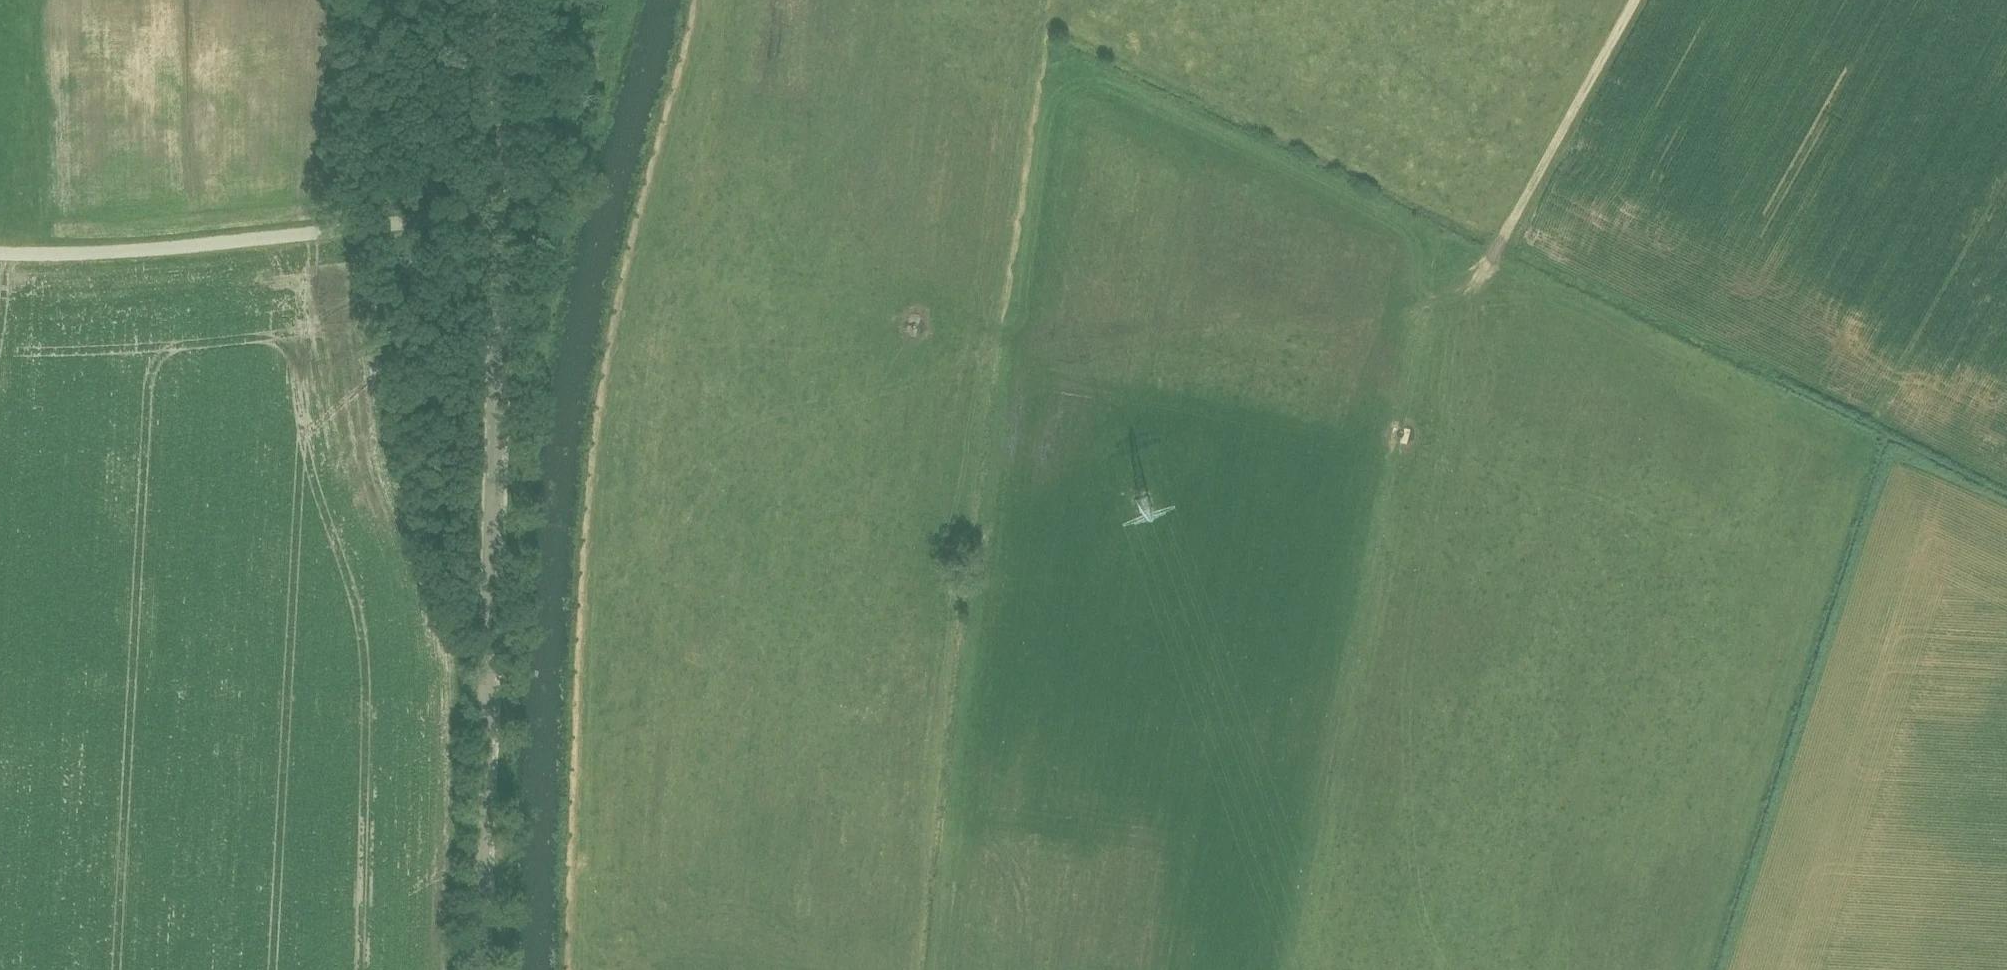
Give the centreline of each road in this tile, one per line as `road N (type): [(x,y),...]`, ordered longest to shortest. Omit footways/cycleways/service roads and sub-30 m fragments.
road 1 (tertiary): [(484,969),(503,0)]

